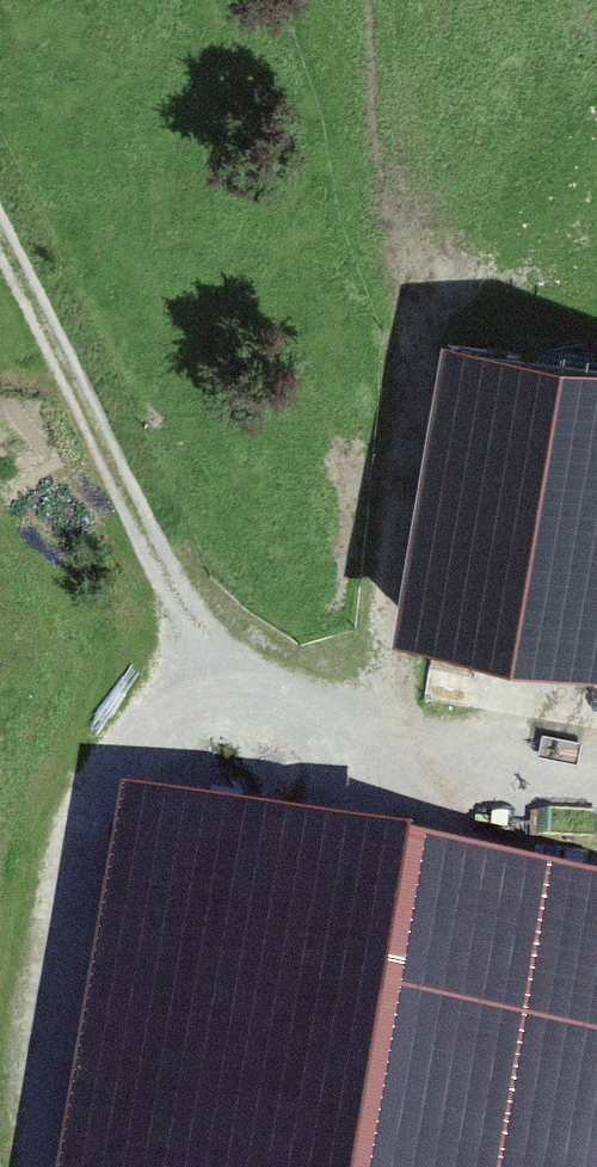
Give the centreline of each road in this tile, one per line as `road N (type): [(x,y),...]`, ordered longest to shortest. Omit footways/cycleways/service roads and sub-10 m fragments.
road 1 (track): [(596,332),(458,317),(434,335),(420,359),(385,628),(387,677),(402,703),(394,745)]
road 2 (track): [(0,246),(199,639)]
road 3 (track): [(199,639),(277,700),(394,745),(596,797)]

